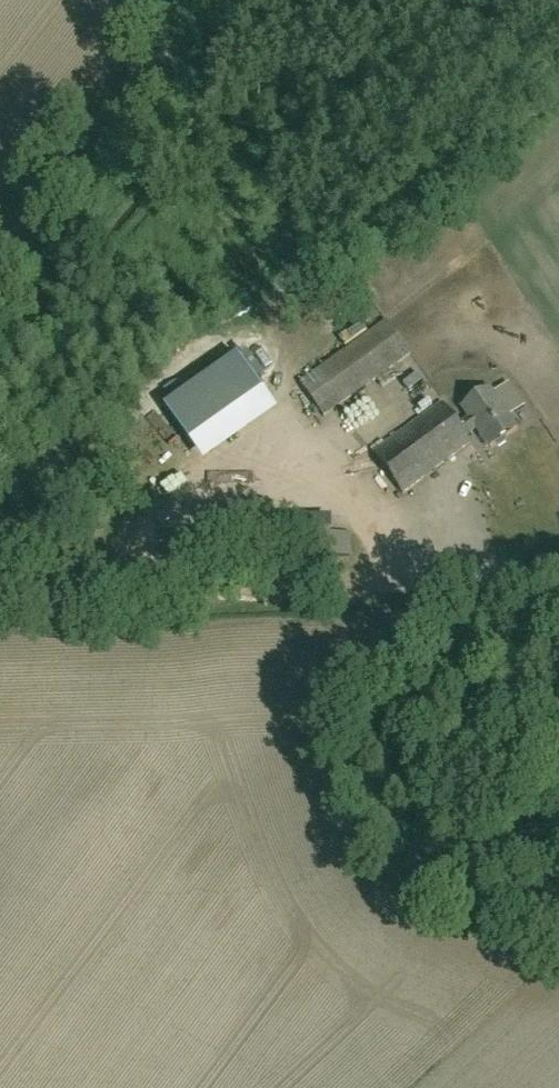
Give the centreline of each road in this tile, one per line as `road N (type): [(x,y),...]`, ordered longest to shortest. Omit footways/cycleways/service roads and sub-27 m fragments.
road 1 (track): [(0,605),(363,583)]
road 2 (unclassified): [(363,583),(558,576)]

